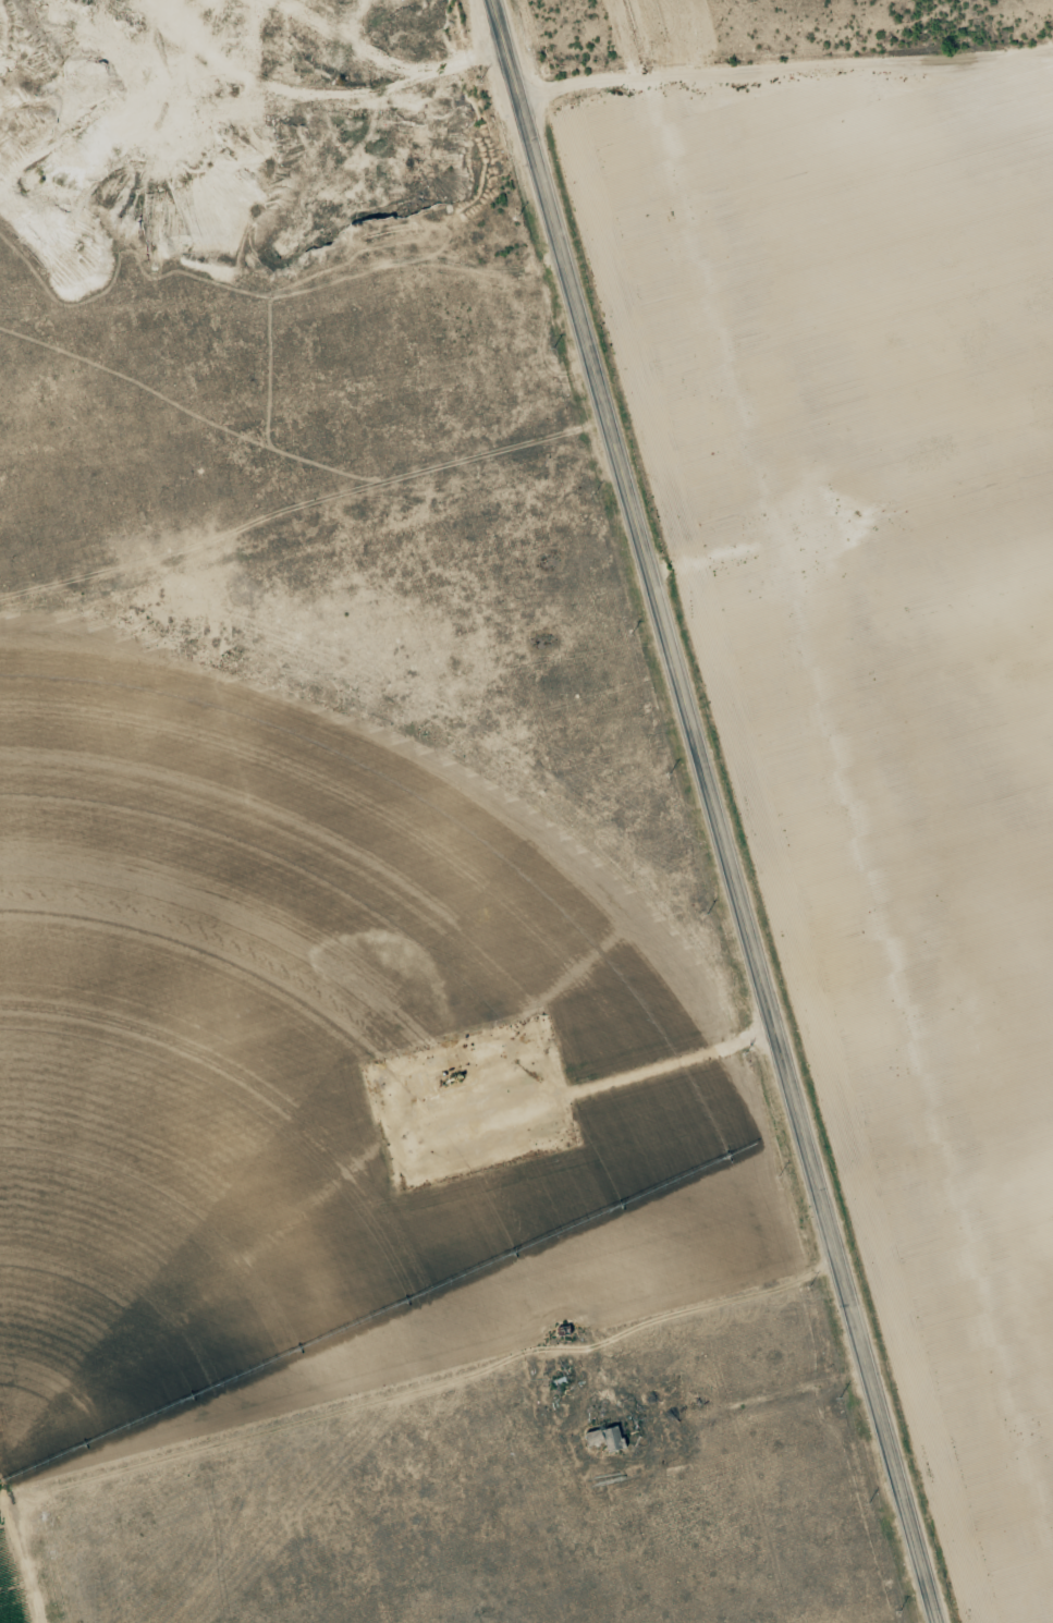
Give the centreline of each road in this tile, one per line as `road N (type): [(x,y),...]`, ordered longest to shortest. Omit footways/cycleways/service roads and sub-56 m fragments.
road 1 (secondary): [(493,0),(936,1622)]
road 2 (track): [(608,419),(0,603)]

